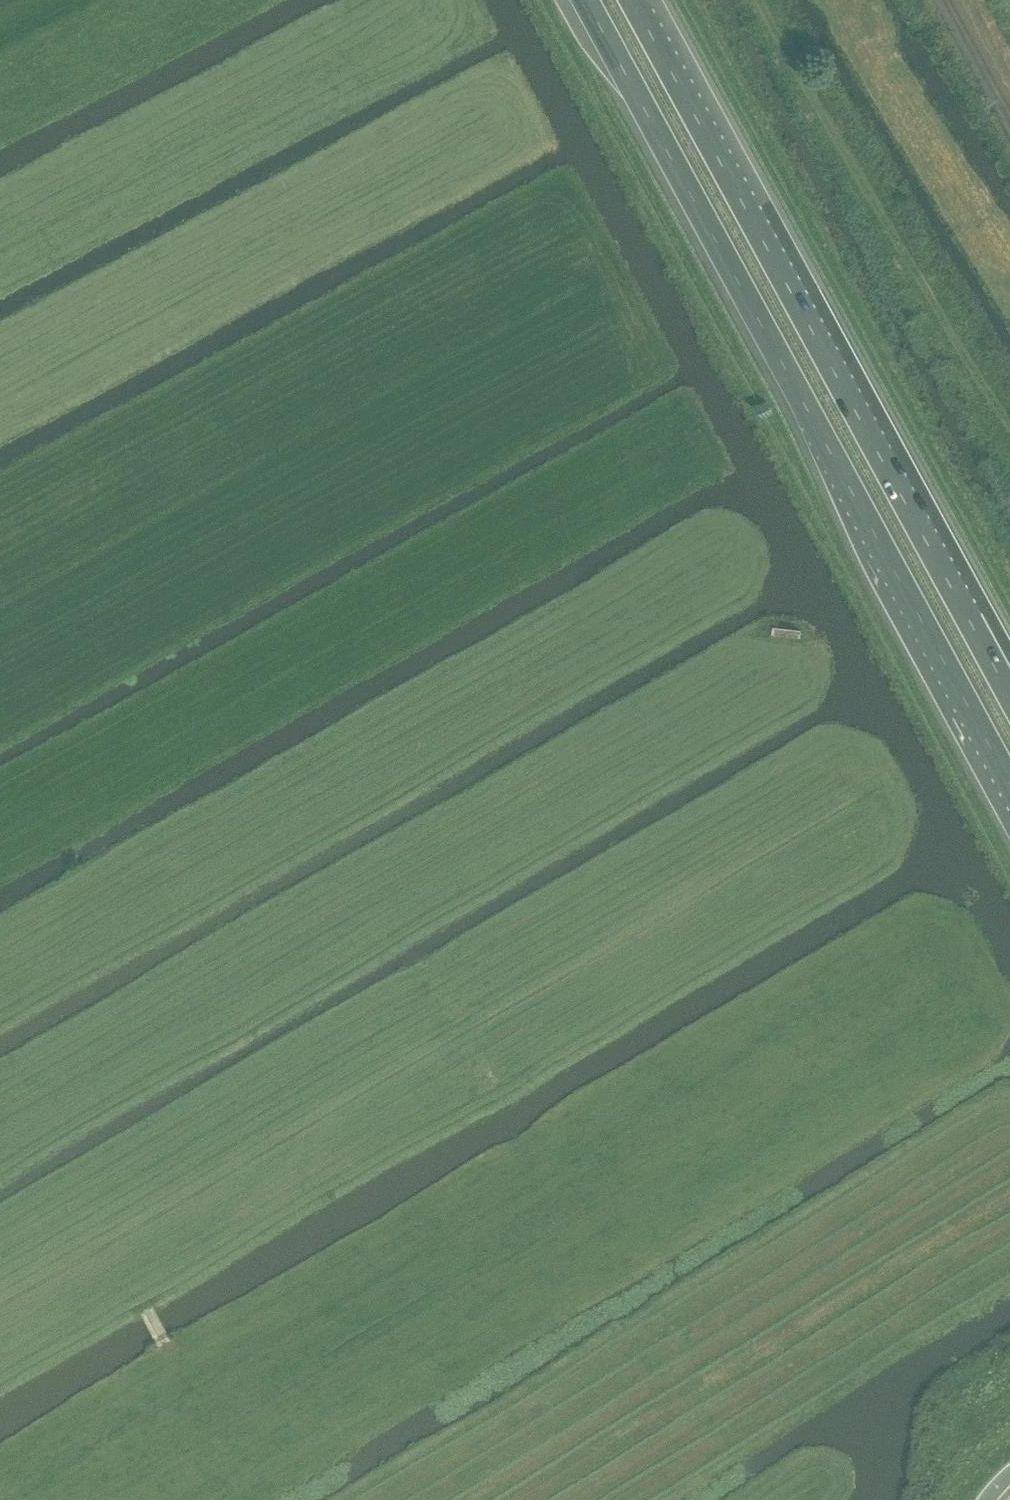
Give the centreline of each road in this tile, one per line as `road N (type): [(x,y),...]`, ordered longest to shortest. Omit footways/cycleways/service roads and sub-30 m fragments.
road 1 (trunk): [(585,0),(1009,782)]
road 2 (trunk): [(969,617),(633,0)]
road 3 (track): [(1009,435),(768,0)]

